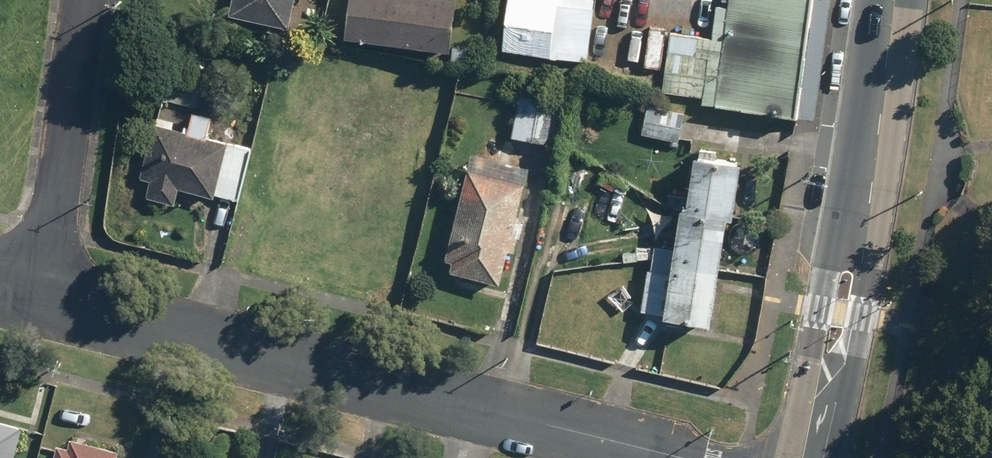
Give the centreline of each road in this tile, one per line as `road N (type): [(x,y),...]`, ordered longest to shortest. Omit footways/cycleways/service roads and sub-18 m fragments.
road 1 (residential): [(38,303),(681,457)]
road 2 (tertiary): [(812,457),(869,180),(894,0)]
road 3 (residential): [(38,303),(83,0)]

